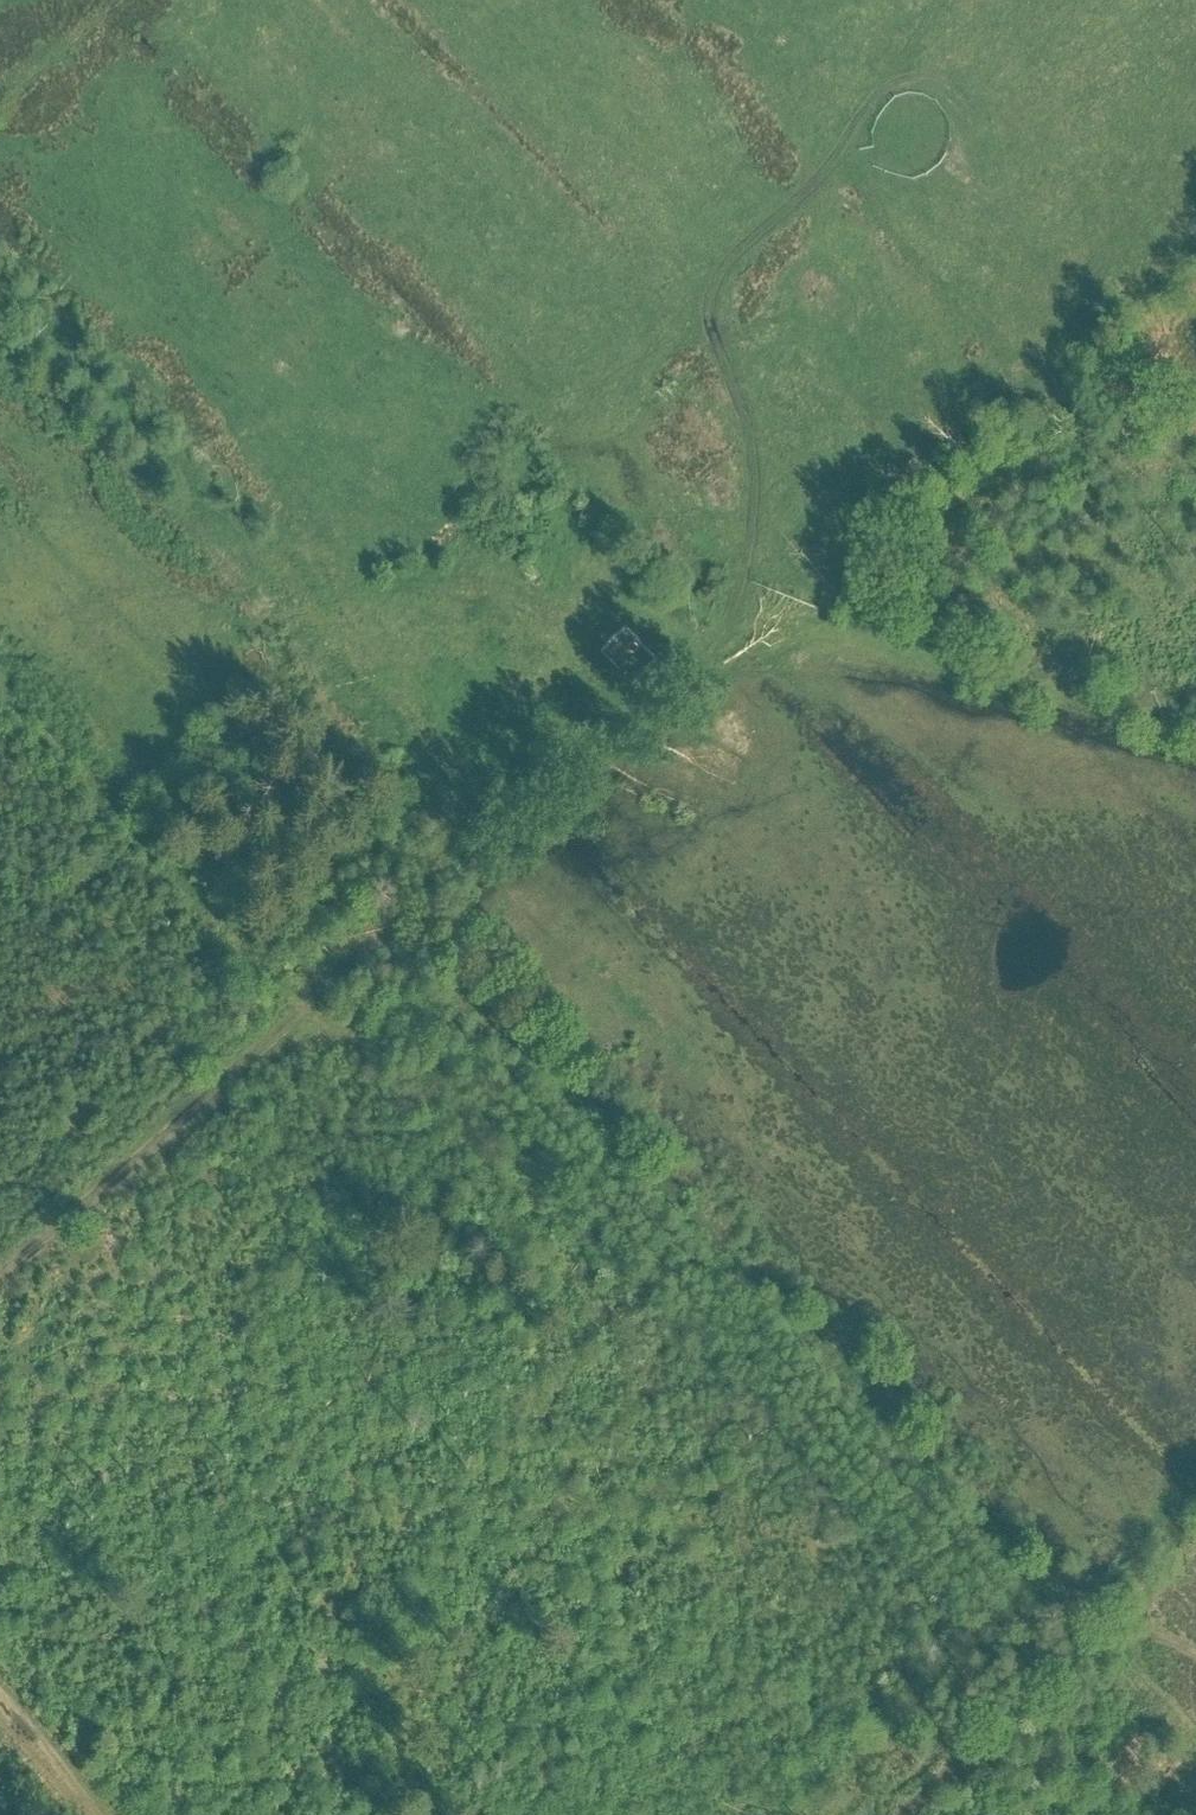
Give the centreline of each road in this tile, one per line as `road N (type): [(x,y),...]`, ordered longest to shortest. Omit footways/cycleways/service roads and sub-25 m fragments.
road 1 (track): [(902,1814),(1105,1642)]
road 2 (track): [(0,1710),(92,1814)]

